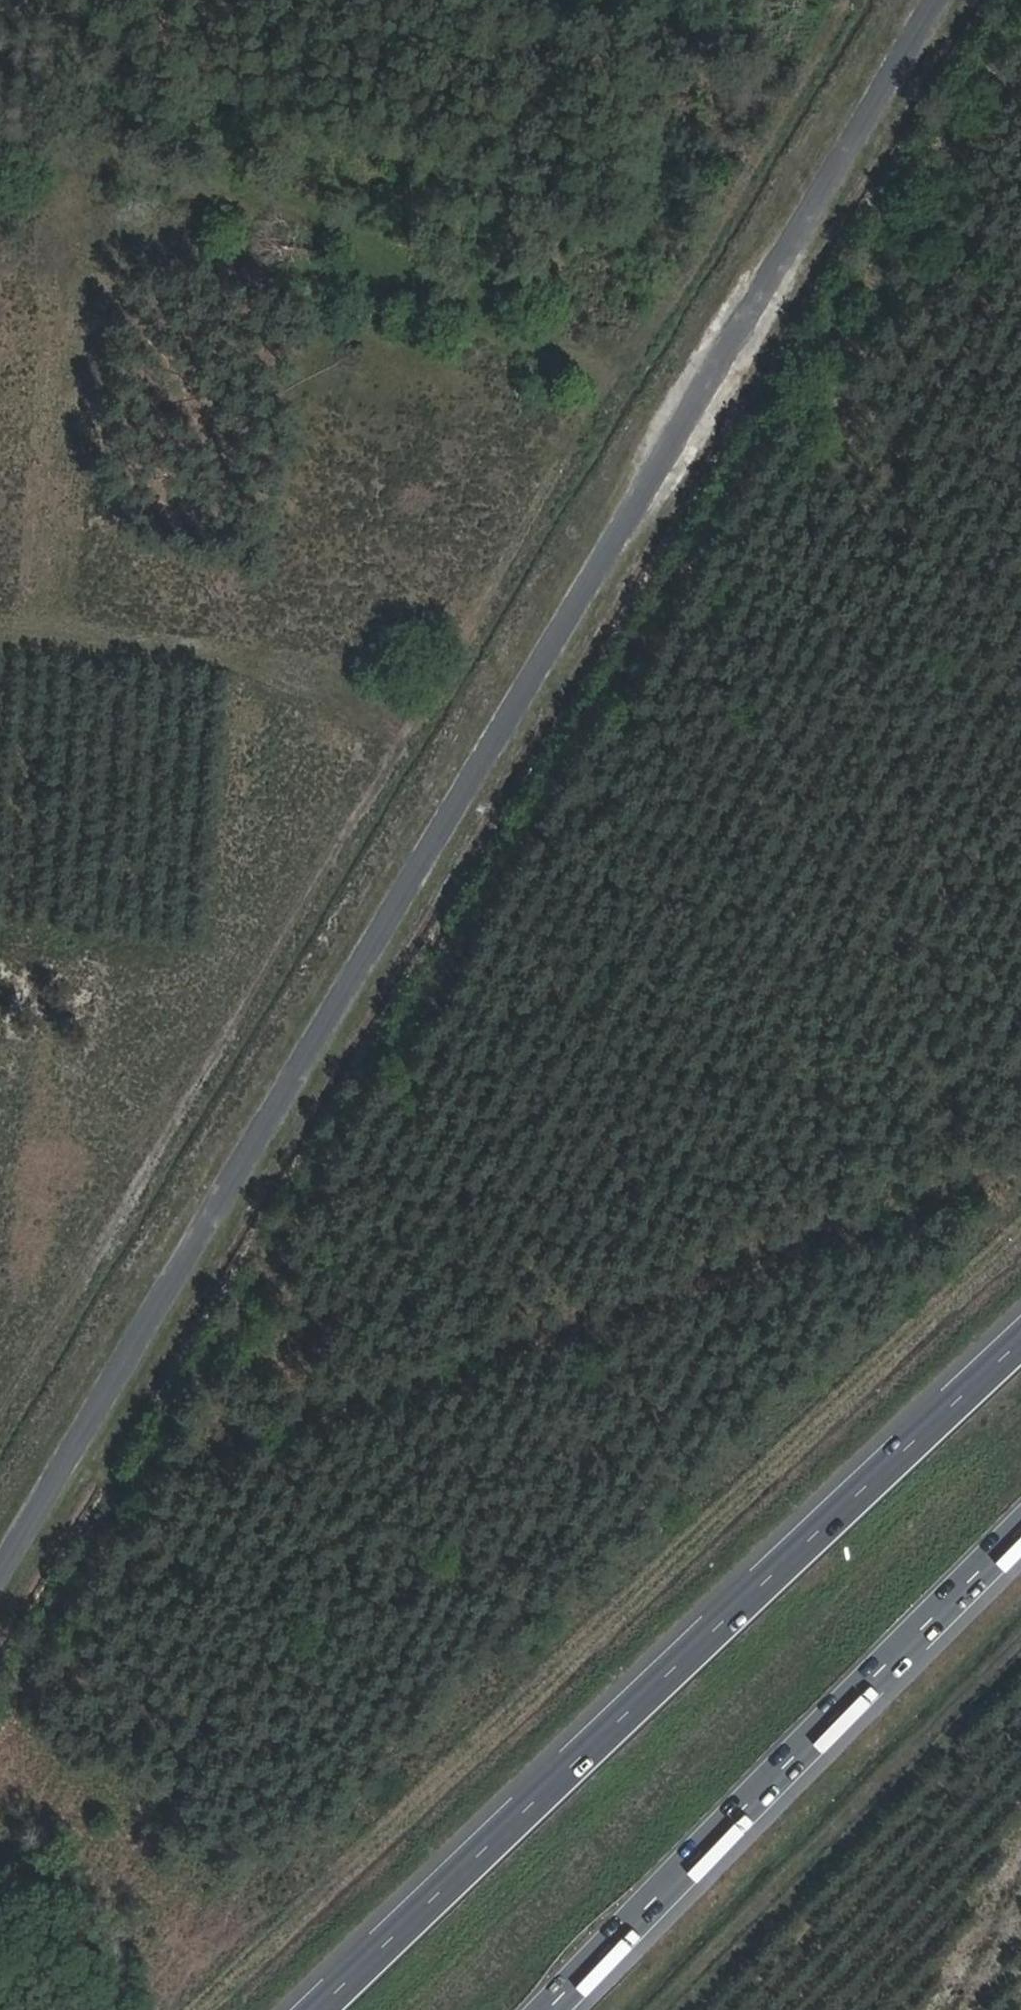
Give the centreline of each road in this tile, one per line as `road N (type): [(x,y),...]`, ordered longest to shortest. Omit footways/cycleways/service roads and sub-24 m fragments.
road 1 (unclassified): [(933,0),(0,1564)]
road 2 (track): [(839,0),(624,373),(534,341),(375,248),(216,186),(91,150),(0,147)]
road 3 (motorway): [(1020,1344),(319,2009)]
road 4 (motorway): [(554,2009),(1020,1533)]

